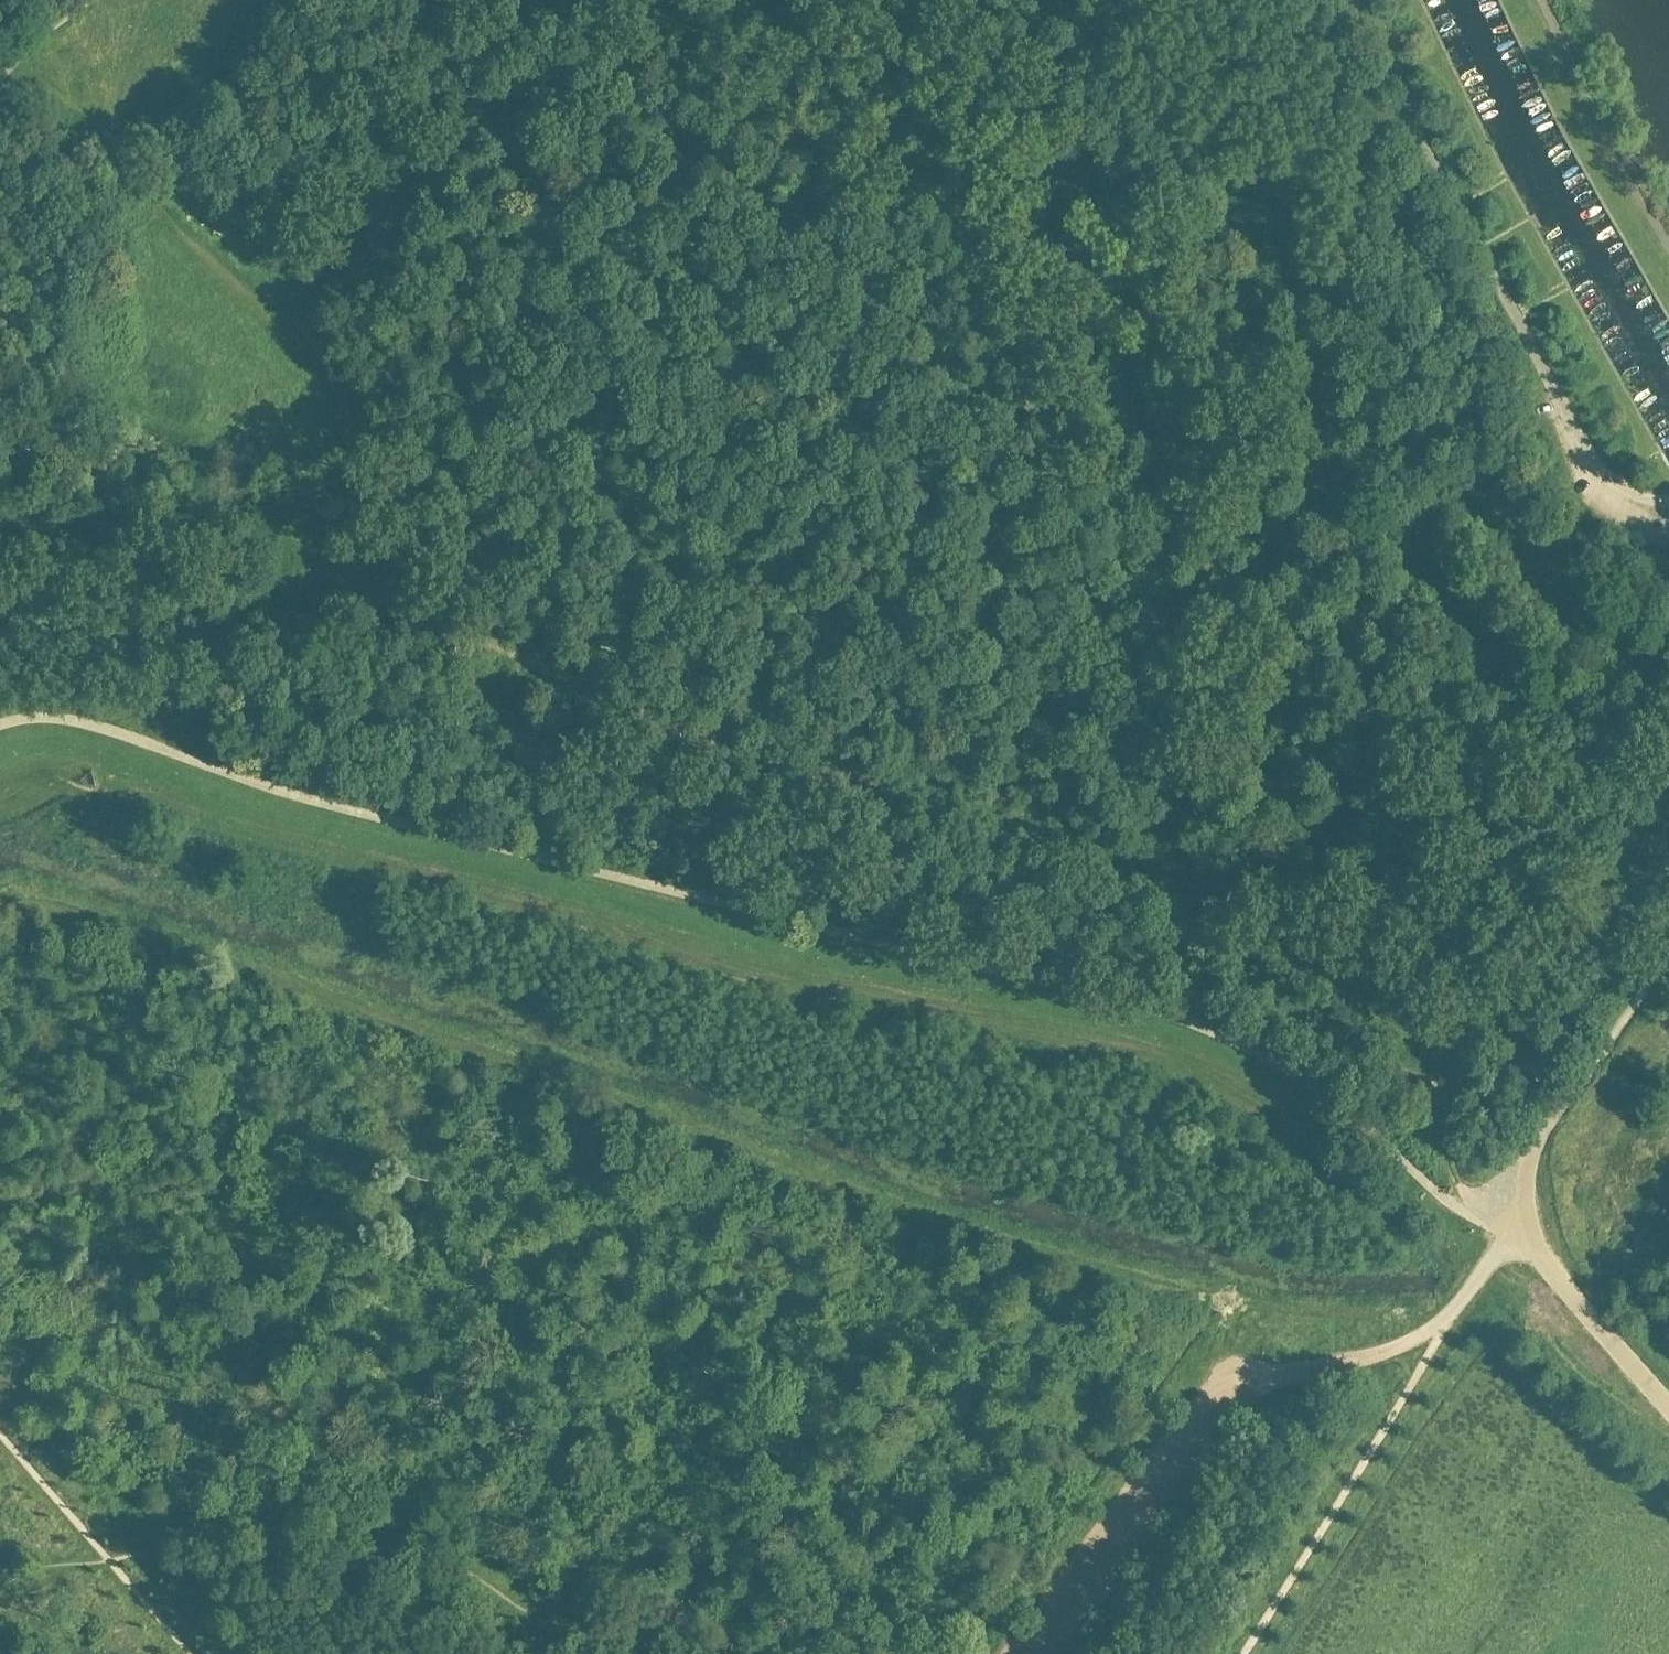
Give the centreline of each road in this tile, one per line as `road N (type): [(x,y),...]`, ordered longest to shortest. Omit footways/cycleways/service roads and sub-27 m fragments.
road 1 (unclassified): [(1354,0),(1422,144),(1592,454),(1626,488),(1668,503)]
road 2 (track): [(1041,1653),(1236,1375),(1359,1357),(1412,1340)]
road 3 (unclassified): [(1668,951),(1626,1022),(1543,1126),(1519,1207)]
road 4 (unclassified): [(1668,1406),(1519,1235)]
road 5 (unclassified): [(1412,1340),(1445,1323),(1519,1235)]

